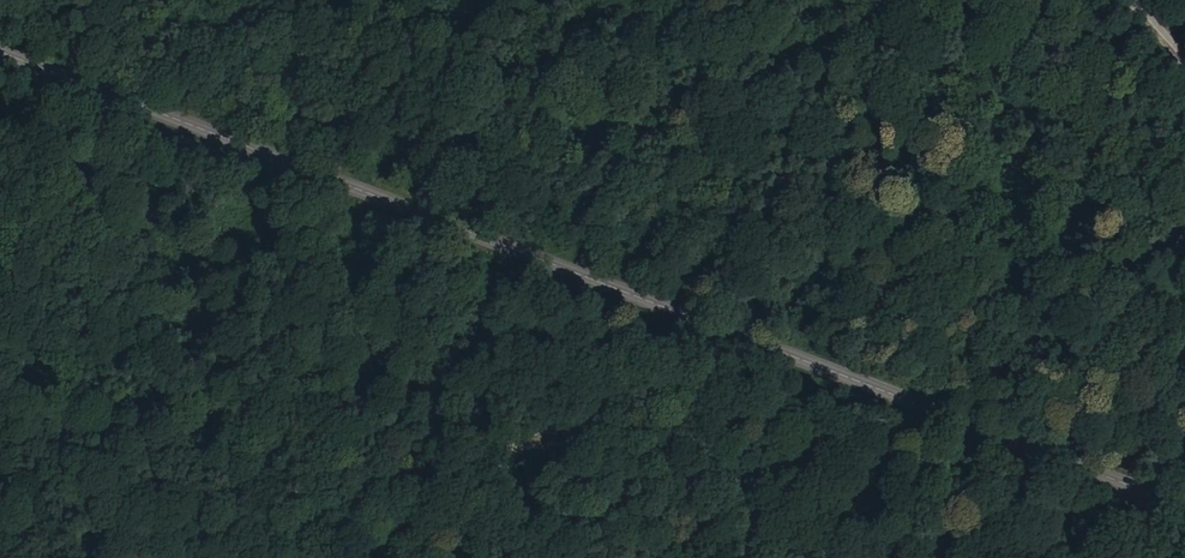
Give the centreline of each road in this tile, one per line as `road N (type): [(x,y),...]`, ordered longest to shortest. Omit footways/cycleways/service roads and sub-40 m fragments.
road 1 (tertiary): [(1184,509),(0,57)]

